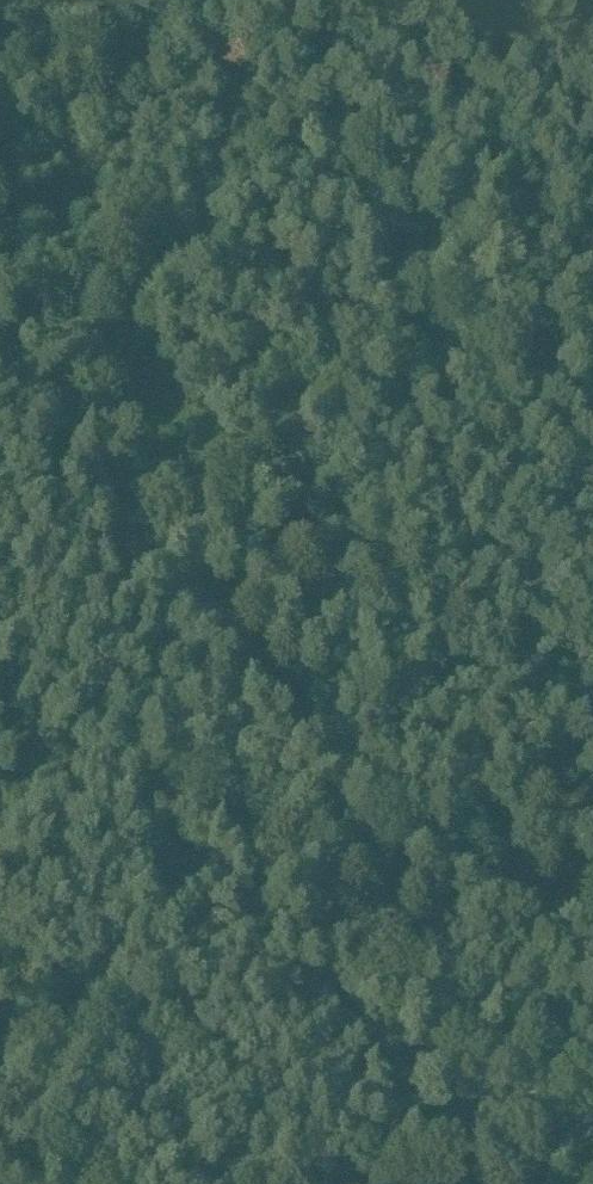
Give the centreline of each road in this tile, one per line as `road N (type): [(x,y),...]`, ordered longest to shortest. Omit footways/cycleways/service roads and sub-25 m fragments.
road 1 (track): [(592,1145),(395,992),(324,925),(263,849),(97,453),(0,289)]

